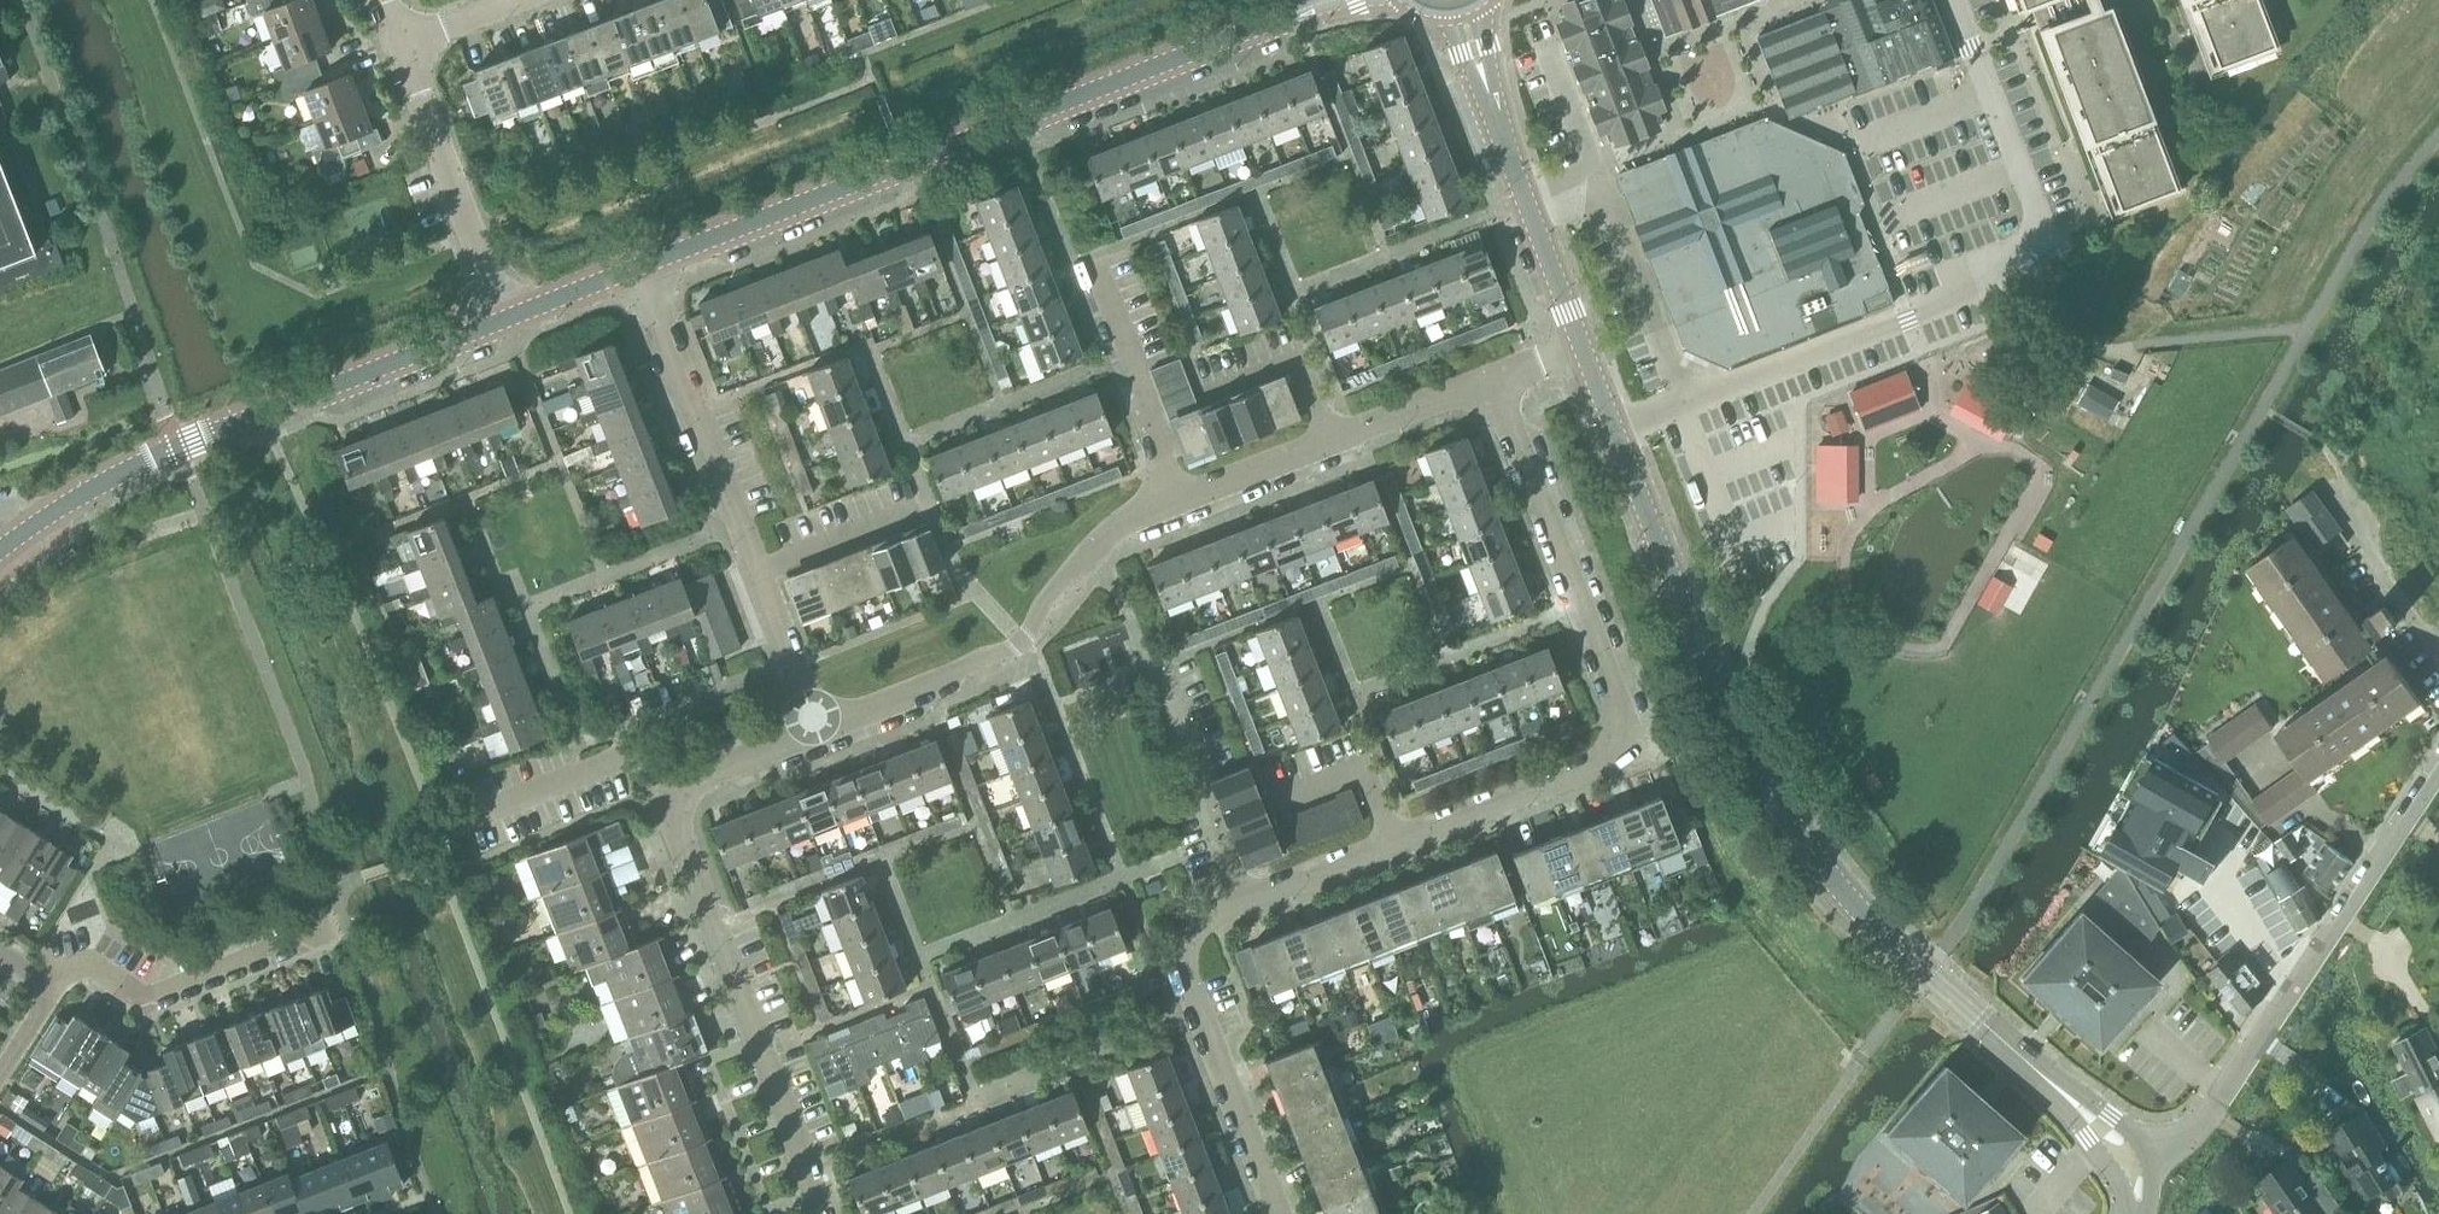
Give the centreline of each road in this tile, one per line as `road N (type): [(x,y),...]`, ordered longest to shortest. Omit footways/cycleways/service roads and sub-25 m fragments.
road 1 (residential): [(2127,1157),(1818,870),(1760,784),(1727,717),(1614,429)]
road 2 (residential): [(1244,901),(1599,762),(1622,746),(1619,720),(1486,380)]
road 3 (residential): [(639,271),(1319,5)]
road 4 (residential): [(1614,429),(2006,279),(2027,254),(2044,231),(1954,0)]
road 5 (residential): [(0,555),(76,501),(177,447),(507,324)]
road 6 (residential): [(2127,1157),(2172,1143),(2213,1113),(2438,772)]
road 7 (residential): [(818,1213),(810,1170),(670,792)]
road 8 (residential): [(818,727),(1024,643),(1086,555),(1118,527),(1176,500)]
road 9 (residential): [(1280,1213),(1180,946),(1187,926),(1244,901)]
road 10 (residential): [(1176,500),(1486,380)]
road 11 (residential): [(759,575),(639,271)]
road 12 (residential): [(349,927),(153,1005),(91,969),(56,983)]
road 13 (residential): [(507,324),(398,39)]
road 14 (residential): [(1582,346),(1491,99)]
road 15 (residential): [(1176,500),(1094,258)]
road 16 (residential): [(460,819),(627,758),(651,769),(670,792)]
road 17 (residential): [(759,575),(932,508)]
road 18 (residential): [(818,727),(759,575)]
road 19 (residential): [(670,792),(818,727)]
road 20 (residential): [(2438,649),(2385,576),(2366,514)]
road 21 (residential): [(507,324),(639,271)]

